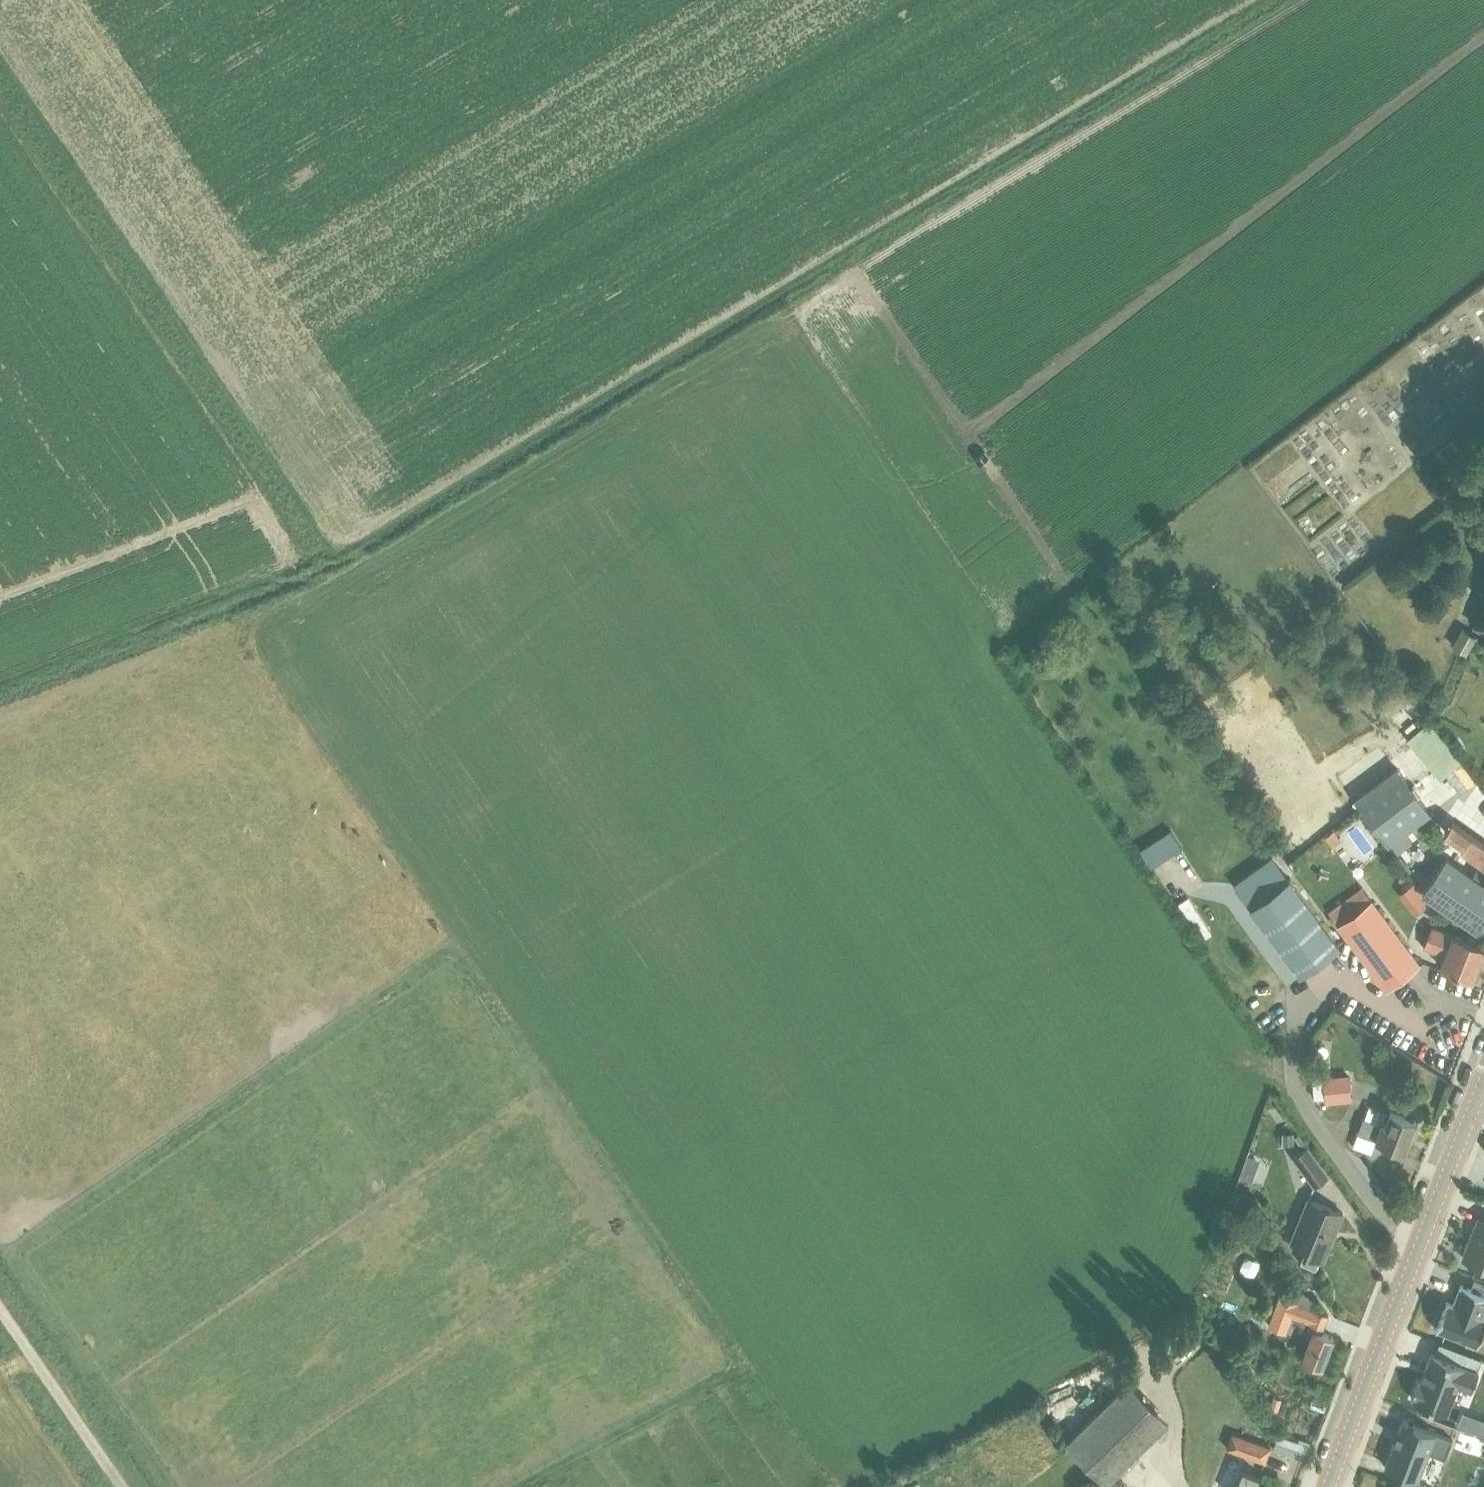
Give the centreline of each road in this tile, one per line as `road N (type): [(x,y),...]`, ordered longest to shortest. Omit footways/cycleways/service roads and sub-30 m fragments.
road 1 (tertiary): [(1334,1486),(1483,1088)]
road 2 (track): [(124,1486),(0,1302)]

